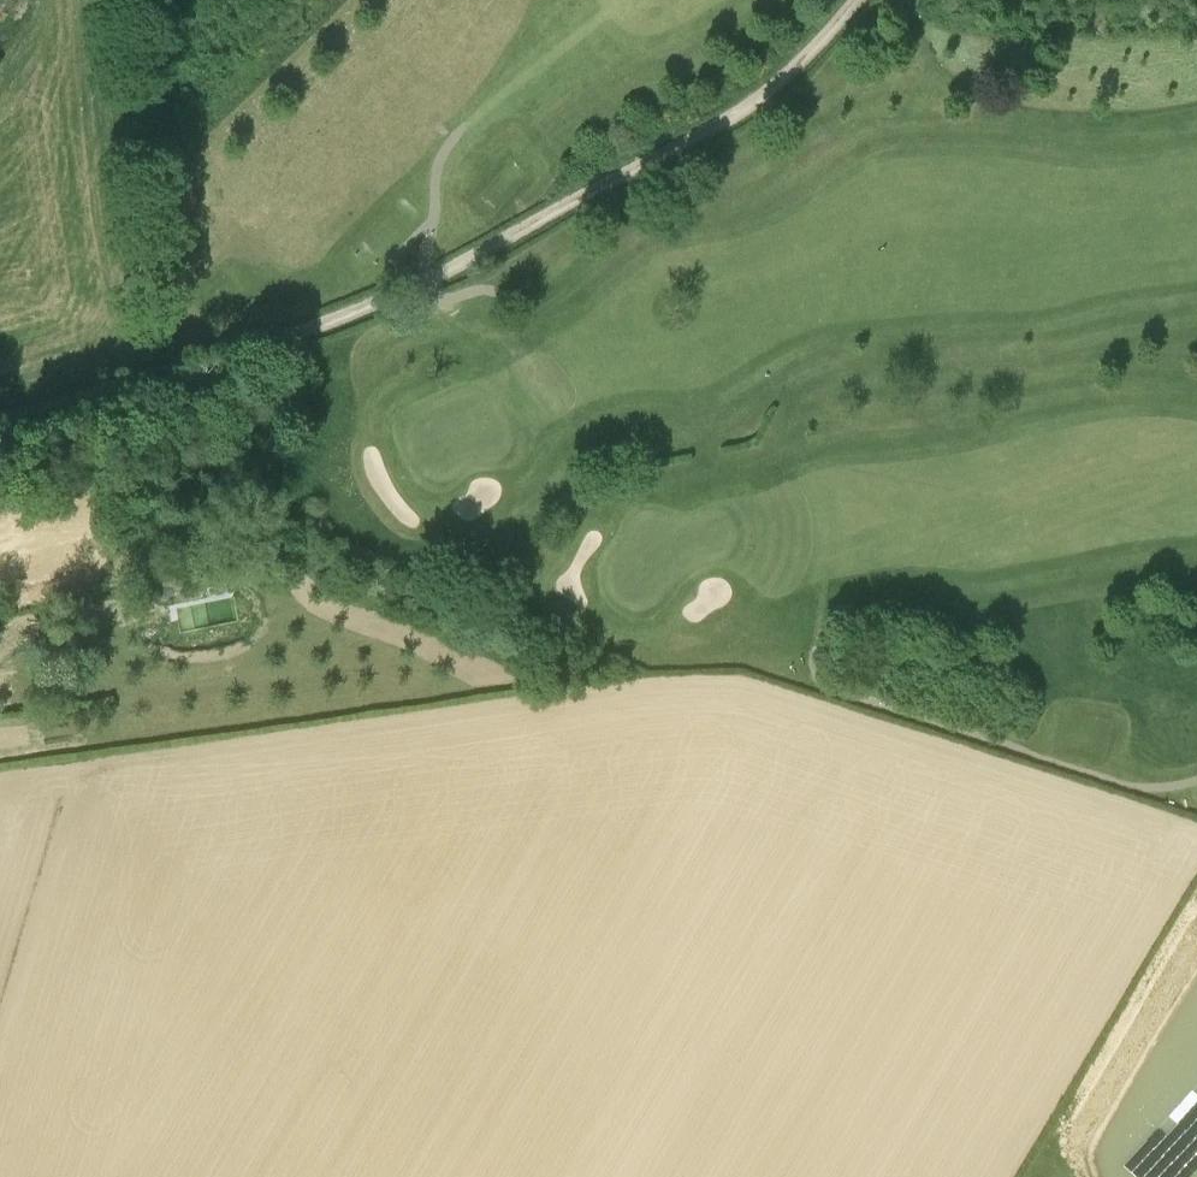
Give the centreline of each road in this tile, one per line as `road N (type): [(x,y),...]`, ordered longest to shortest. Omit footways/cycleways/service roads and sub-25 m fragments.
road 1 (track): [(854,0),(770,90),(442,272),(170,381),(0,435)]

